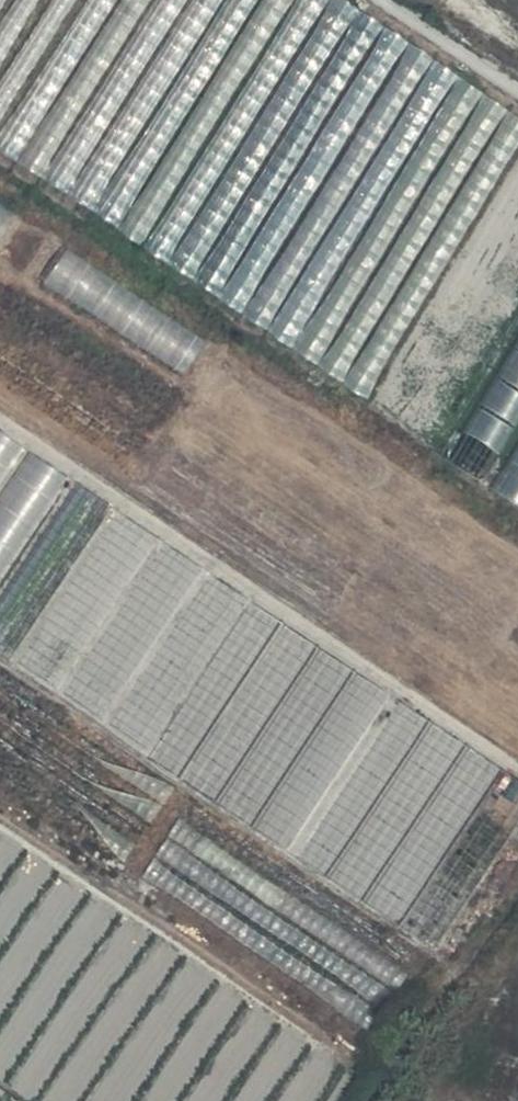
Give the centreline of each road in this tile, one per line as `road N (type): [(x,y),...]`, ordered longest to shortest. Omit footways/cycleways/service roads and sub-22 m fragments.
road 1 (track): [(387,0),(517,88)]

